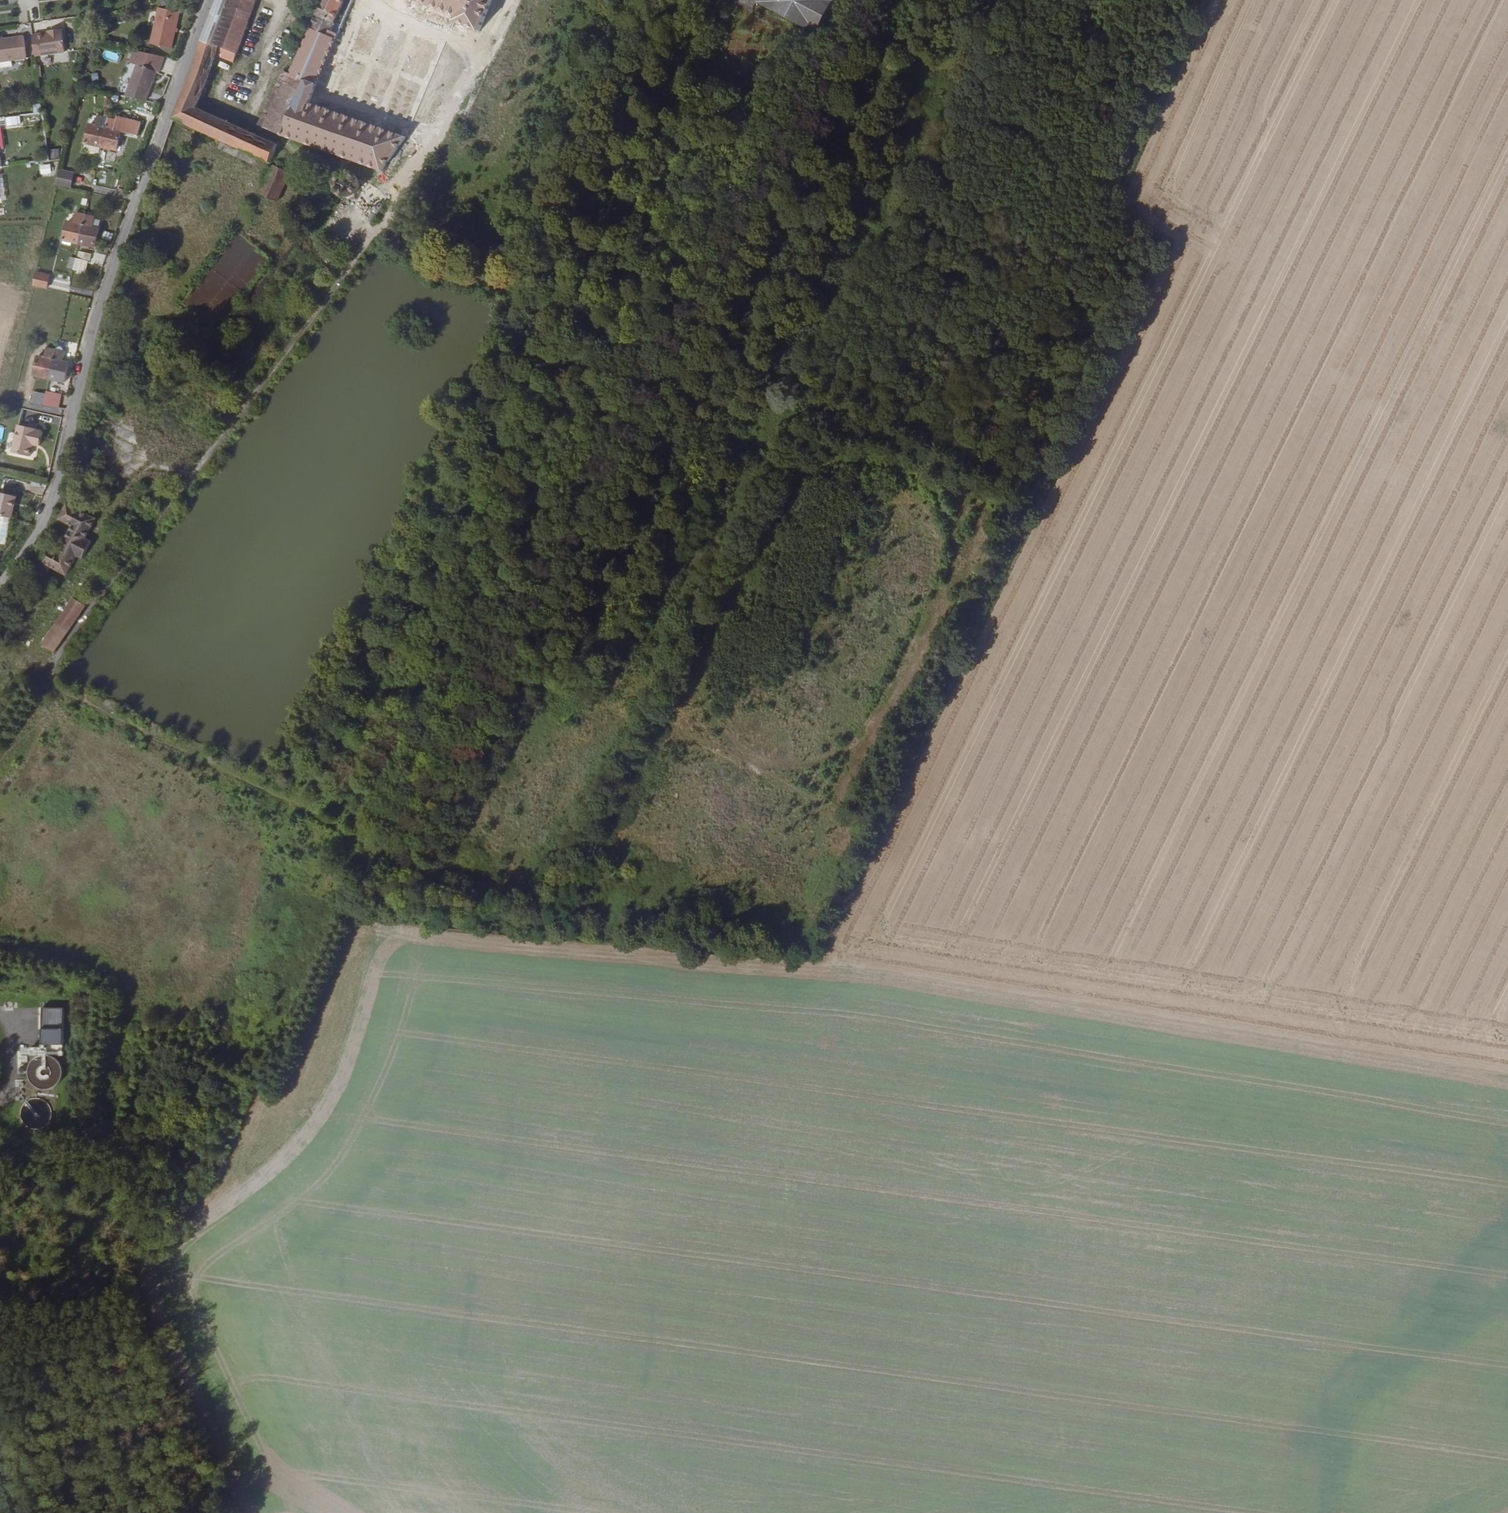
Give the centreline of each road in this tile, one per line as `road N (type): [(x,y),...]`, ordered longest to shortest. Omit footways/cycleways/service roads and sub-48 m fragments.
road 1 (track): [(502,0),(383,222),(66,646)]
road 2 (residential): [(0,584),(28,548),(70,452),(112,277),(213,0)]

